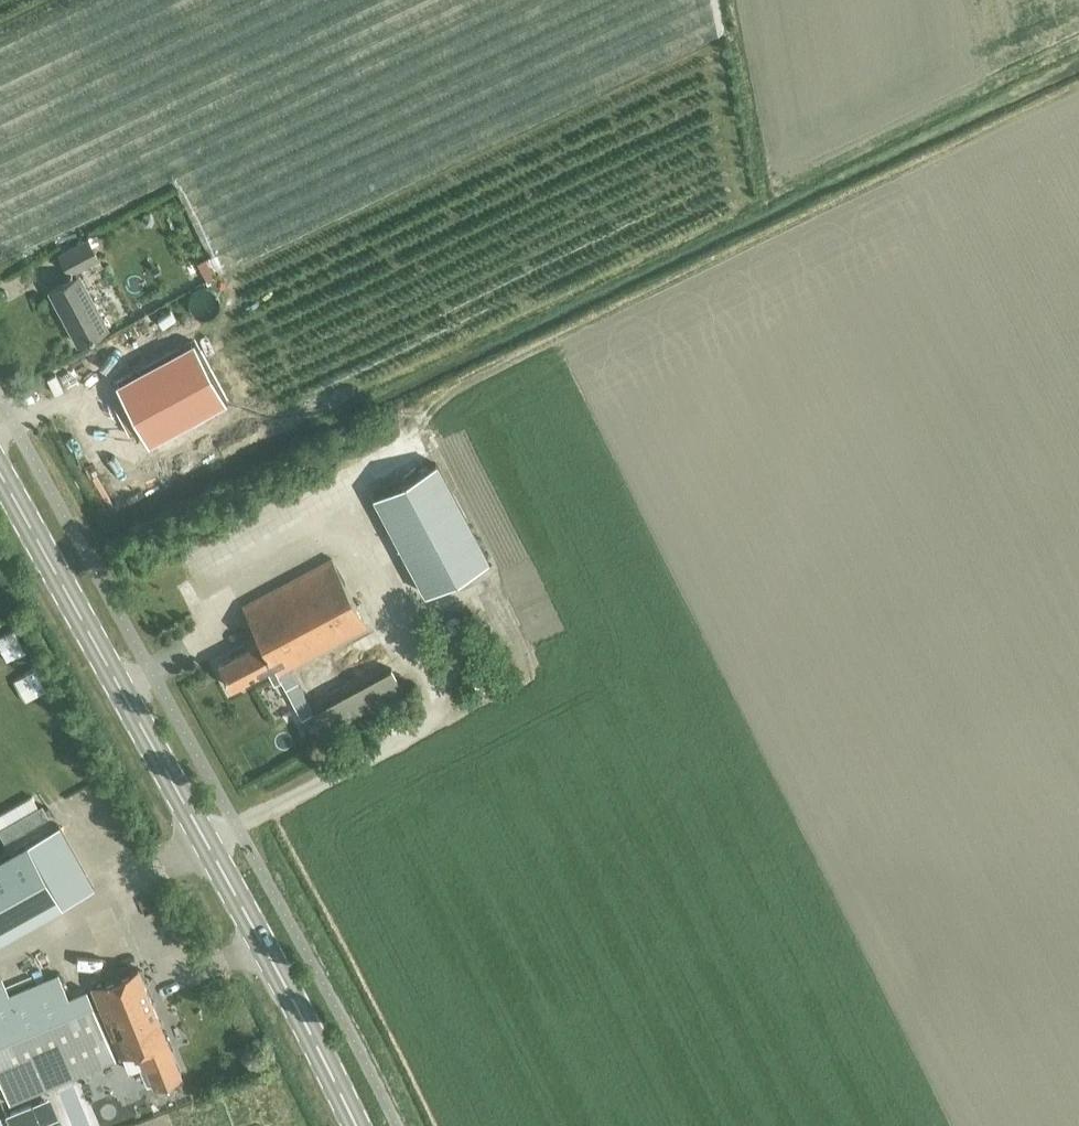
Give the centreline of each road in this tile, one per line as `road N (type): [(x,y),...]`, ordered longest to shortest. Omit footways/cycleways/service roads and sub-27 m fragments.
road 1 (secondary): [(355,1125),(0,474)]

